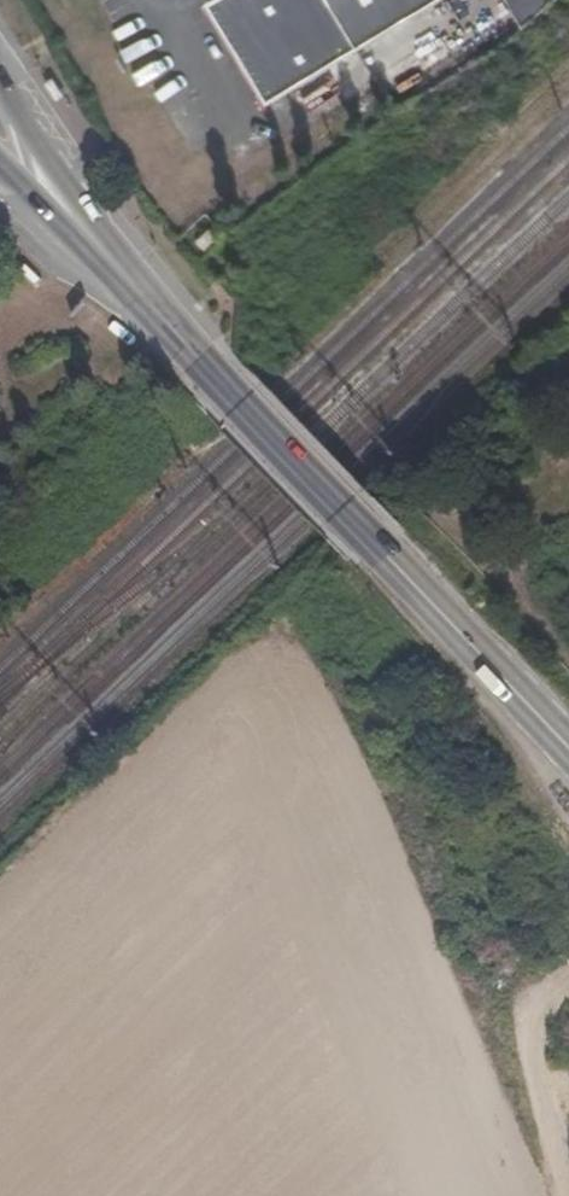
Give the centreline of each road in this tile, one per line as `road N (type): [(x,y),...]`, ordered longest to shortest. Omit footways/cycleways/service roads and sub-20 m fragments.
road 1 (secondary): [(146,301),(568,747)]
road 2 (secondary): [(146,301),(0,85)]
road 3 (secondary): [(0,166),(146,301)]
road 4 (track): [(568,1164),(534,1035),(568,991)]

